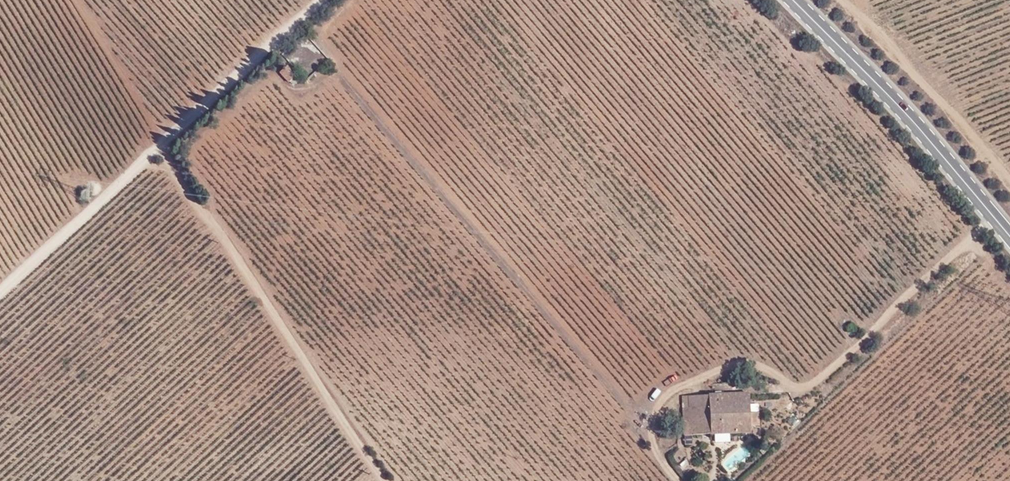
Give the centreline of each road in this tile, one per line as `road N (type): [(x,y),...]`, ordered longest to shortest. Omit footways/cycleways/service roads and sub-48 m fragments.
road 1 (track): [(387,480),(158,150)]
road 2 (primary): [(794,0),(1009,232)]

